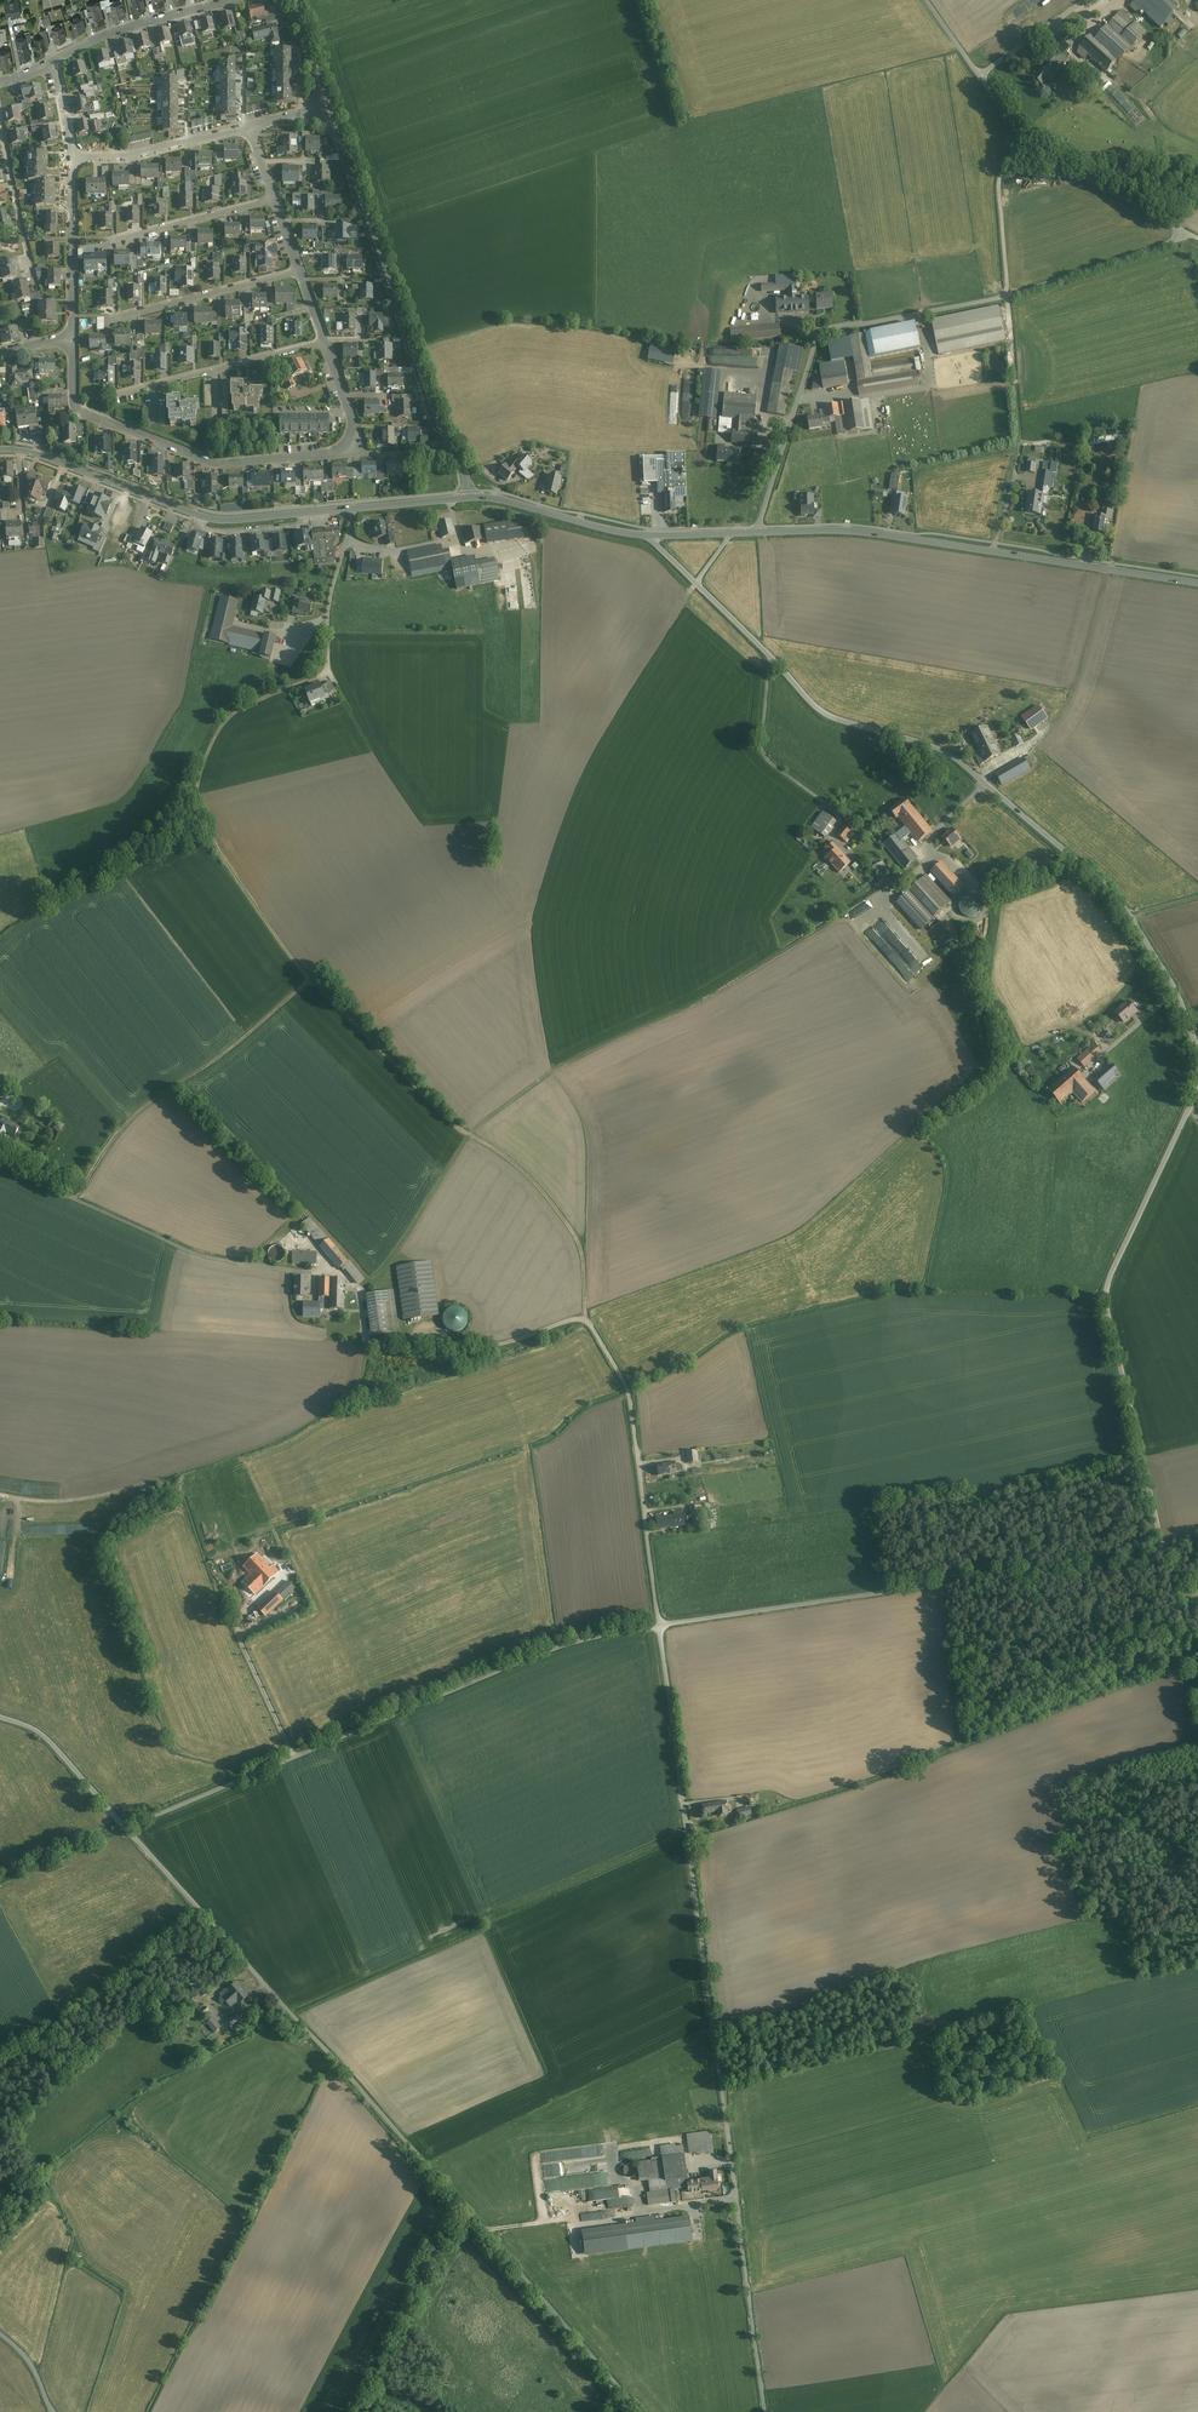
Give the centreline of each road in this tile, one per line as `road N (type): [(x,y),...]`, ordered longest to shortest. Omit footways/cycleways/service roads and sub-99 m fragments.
road 1 (track): [(638,1458),(632,1397),(587,1318),(574,1233),(527,1174),(455,1125),(309,979),(217,847),(201,811),(203,764),(224,720),(328,671)]
road 2 (unclassified): [(765,2411),(660,1626)]
road 3 (unclassified): [(644,2411),(126,1828)]
road 4 (unclassified): [(1197,1047),(1181,992),(1119,897),(950,755),(823,712),(696,583)]
road 5 (unclassified): [(660,1626),(543,1653),(126,1828)]
road 6 (unclassified): [(1163,1551),(1110,1312),(1113,1274),(1197,1080)]
road 7 (unclassified): [(1142,1580),(1110,1574),(909,1591),(660,1626)]
road 8 (tertiary): [(0,450),(41,455),(224,520),(470,497)]
road 9 (residential): [(325,342),(353,426),(350,445),(231,463),(79,407),(73,336)]
road 10 (tertiary): [(1197,583),(856,531),(757,532)]
road 11 (track): [(0,1496),(48,1502),(106,1495),(284,1437),(349,1395),(368,1346)]
road 12 (tertiary): [(470,497),(331,110)]
road 13 (residential): [(757,532),(819,334),(1006,296)]
road 14 (residential): [(1006,296),(1185,233),(1024,140)]
road 15 (track): [(309,979),(253,1031),(131,1117),(72,1197)]
road 16 (track): [(306,1272),(194,1254),(72,1197)]
road 17 (residential): [(325,342),(113,394)]
road 18 (residential): [(300,271),(112,319)]
road 19 (residential): [(53,62),(131,26),(233,0)]
road 20 (residential): [(71,157),(133,155),(251,126)]
road 21 (tertiary): [(649,535),(470,497)]
road 22 (residential): [(73,336),(71,157)]
road 23 (unclassified): [(126,1828),(52,1744),(0,1717)]
road 24 (unclassified): [(660,1626),(638,1458)]
road 25 (residential): [(275,199),(115,241)]
road 26 (unclassified): [(1024,140),(999,180),(1006,296)]
road 27 (residential): [(0,119),(30,267)]
road 28 (track): [(0,1880),(126,1828)]
road 29 (unclassified): [(1083,0),(981,75)]

